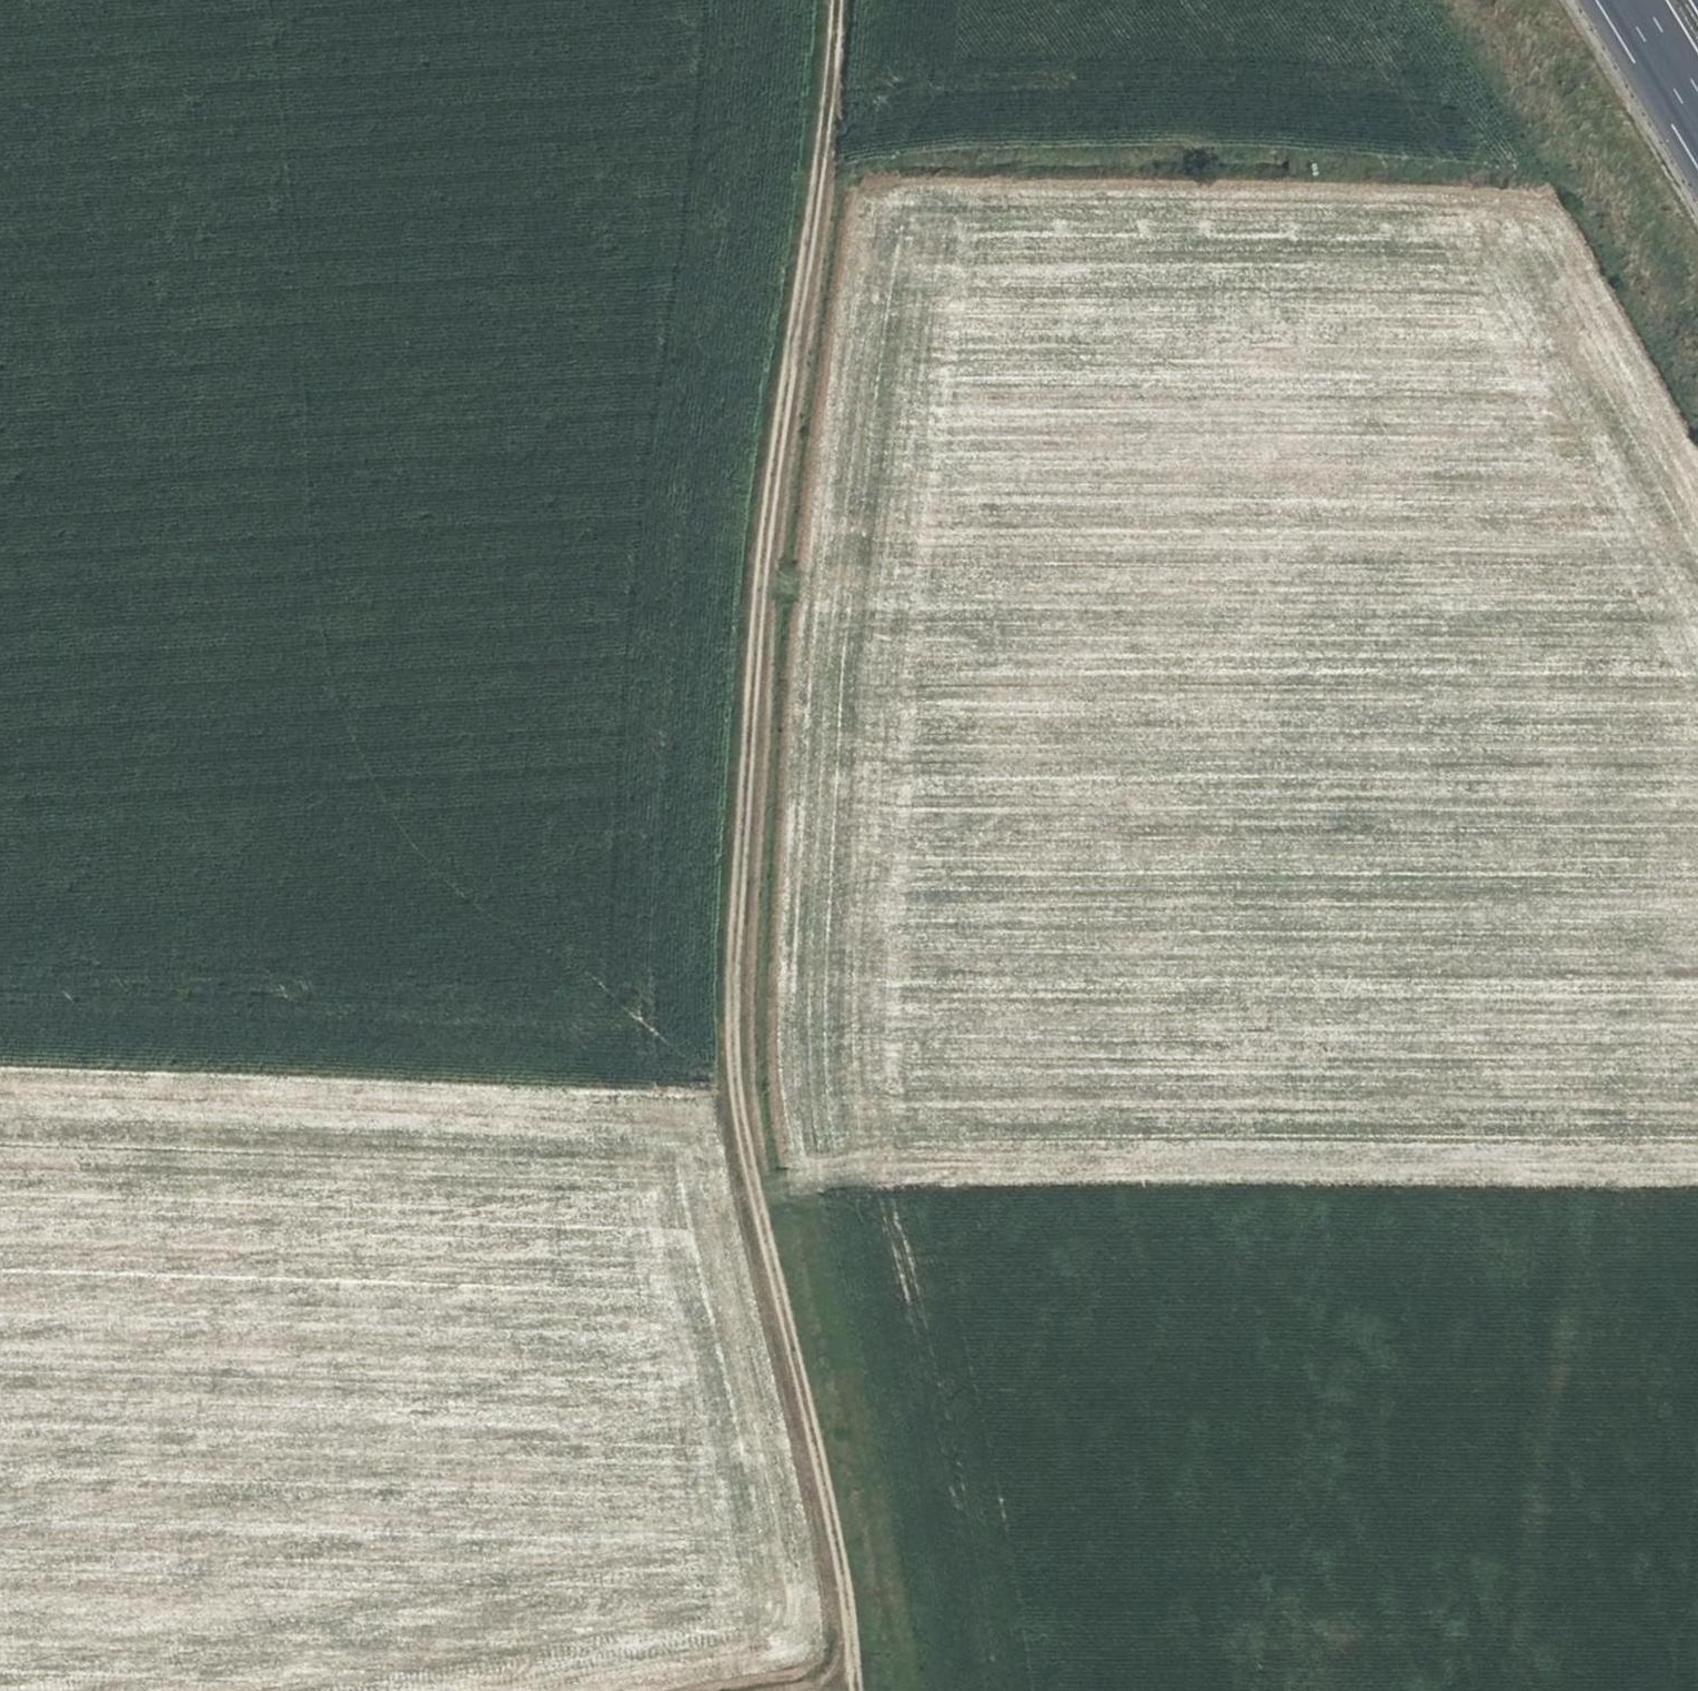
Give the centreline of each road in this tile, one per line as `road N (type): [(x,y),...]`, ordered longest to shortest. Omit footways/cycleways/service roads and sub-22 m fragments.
road 1 (track): [(863,1690),(822,1438),(737,1085),(735,991),(748,742),(830,137),(840,0)]
road 2 (motorway): [(1632,0),(1697,110)]

